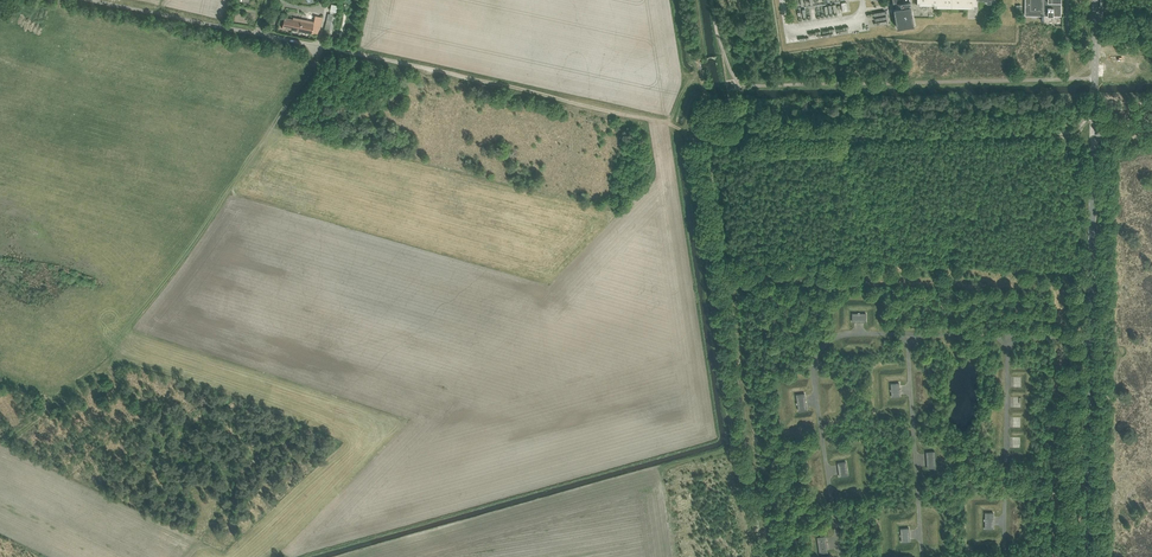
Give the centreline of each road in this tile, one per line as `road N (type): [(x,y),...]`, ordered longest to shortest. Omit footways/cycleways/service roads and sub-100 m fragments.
road 1 (track): [(746,556),(684,132),(322,47)]
road 2 (unclassified): [(1087,556),(1094,128)]
road 3 (track): [(0,380),(60,399),(106,374),(225,470),(230,485),(215,510)]
road 4 (unclassified): [(322,47),(91,0)]
road 5 (unclassified): [(1094,128),(1096,0)]

